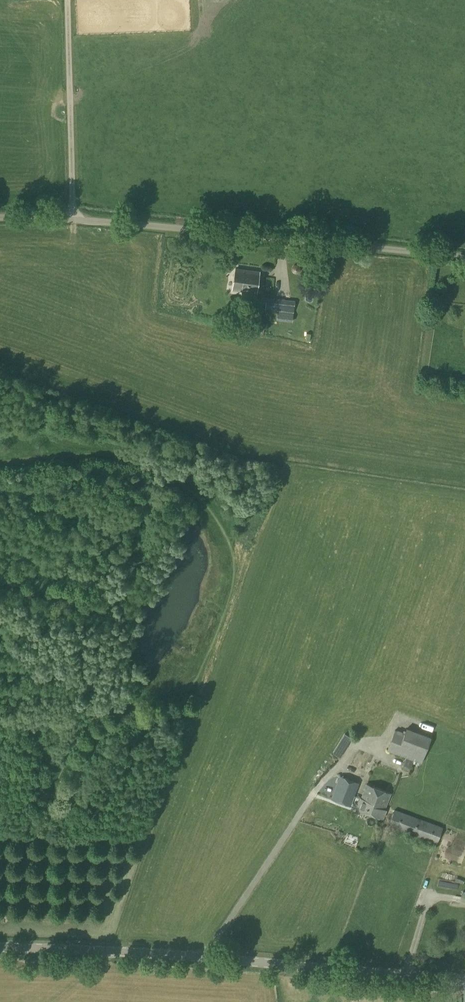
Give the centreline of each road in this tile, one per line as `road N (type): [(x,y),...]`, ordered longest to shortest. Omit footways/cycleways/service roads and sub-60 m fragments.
road 1 (unclassified): [(464,262),(0,215)]
road 2 (tertiary): [(464,981),(0,949)]

